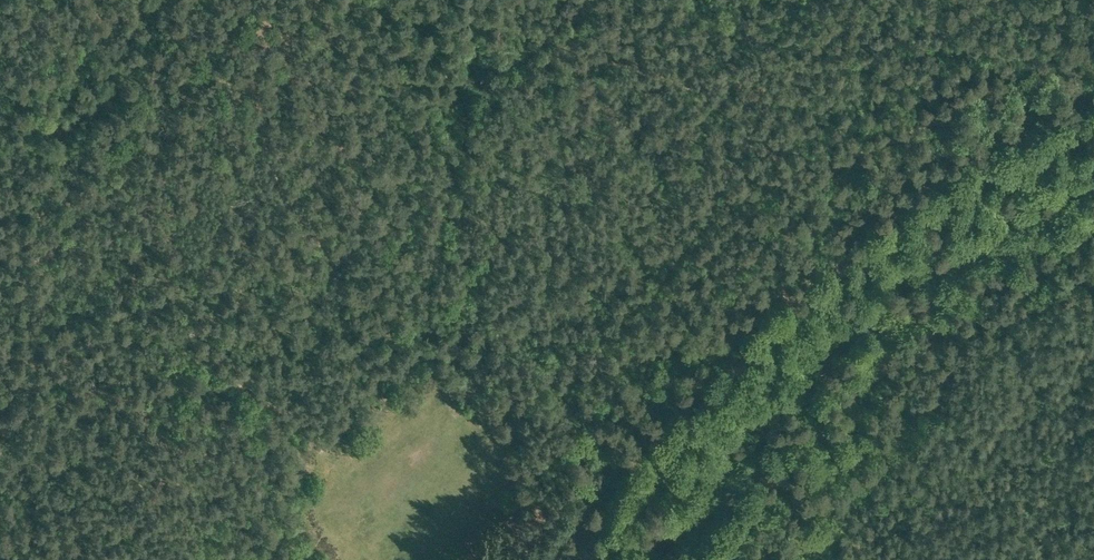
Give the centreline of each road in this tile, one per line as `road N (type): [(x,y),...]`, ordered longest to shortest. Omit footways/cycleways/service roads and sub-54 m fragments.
road 1 (track): [(600,559),(627,508),(699,410),(859,258),(1004,167),(1093,123)]

